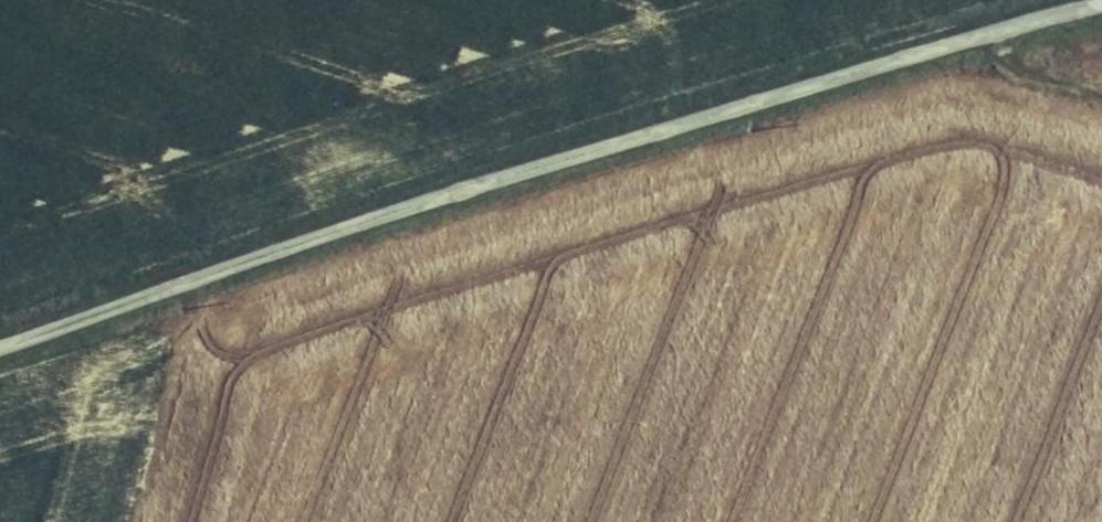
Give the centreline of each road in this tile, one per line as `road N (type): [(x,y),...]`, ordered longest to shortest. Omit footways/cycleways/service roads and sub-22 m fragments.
road 1 (track): [(0,337),(298,230),(1079,0)]

